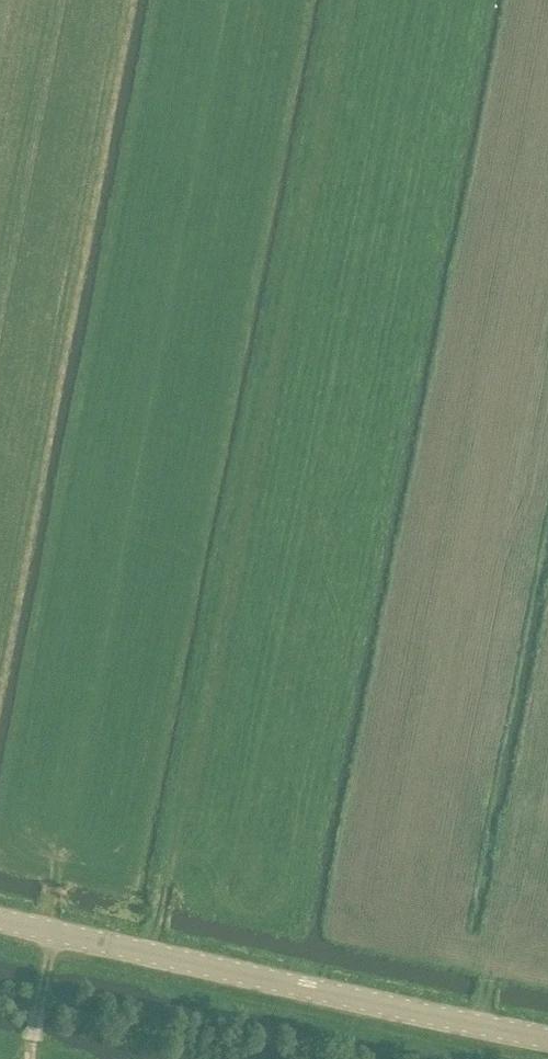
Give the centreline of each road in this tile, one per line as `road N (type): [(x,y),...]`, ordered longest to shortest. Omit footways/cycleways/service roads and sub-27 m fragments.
road 1 (tertiary): [(547,1039),(0,920)]

